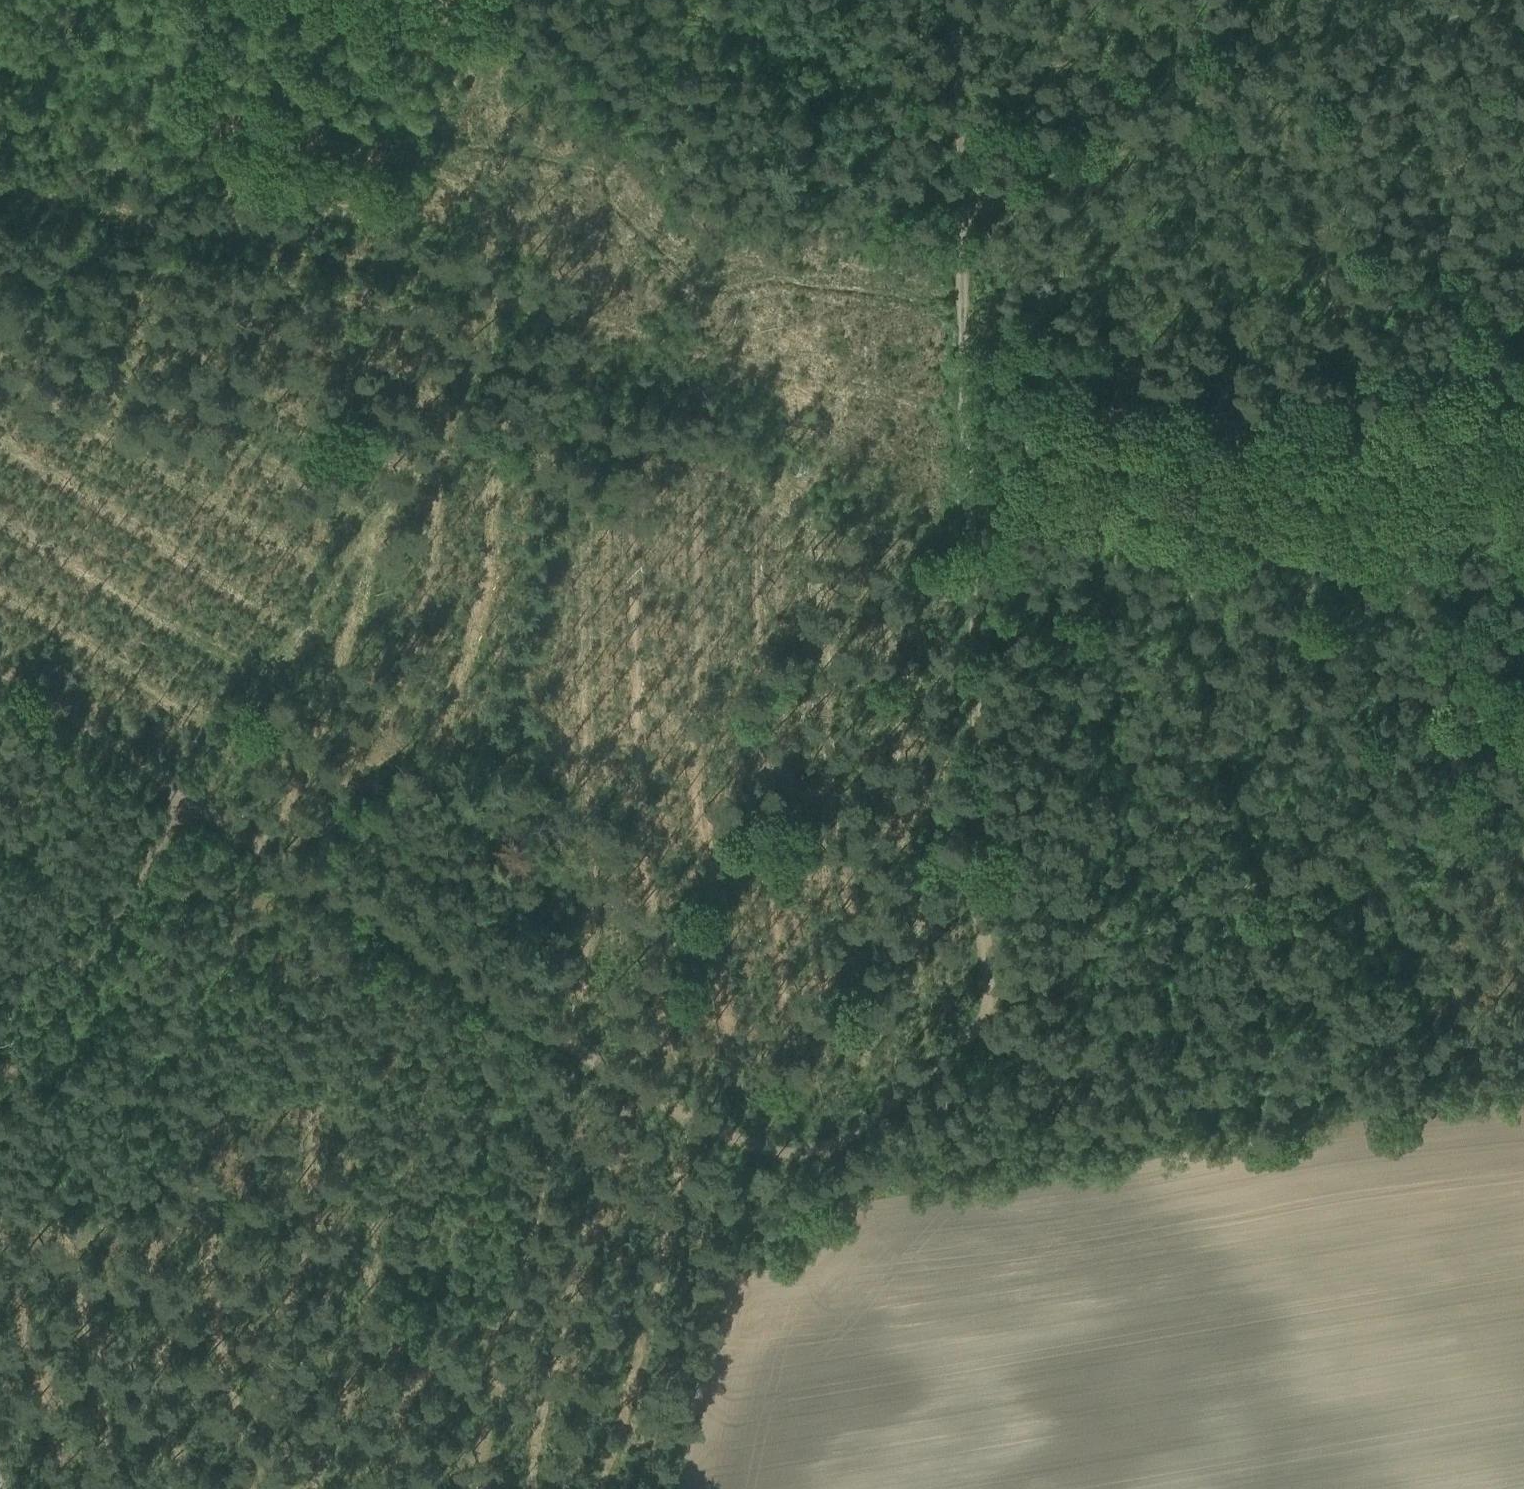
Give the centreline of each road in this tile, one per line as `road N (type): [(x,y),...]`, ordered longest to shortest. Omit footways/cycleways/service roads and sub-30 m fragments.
road 1 (track): [(949,0),(975,989),(965,1040),(946,1077),(907,1109),(818,1141),(759,1142),(710,1127),(203,804)]
road 2 (track): [(203,804),(0,1110)]
road 3 (track): [(203,804),(0,674)]

